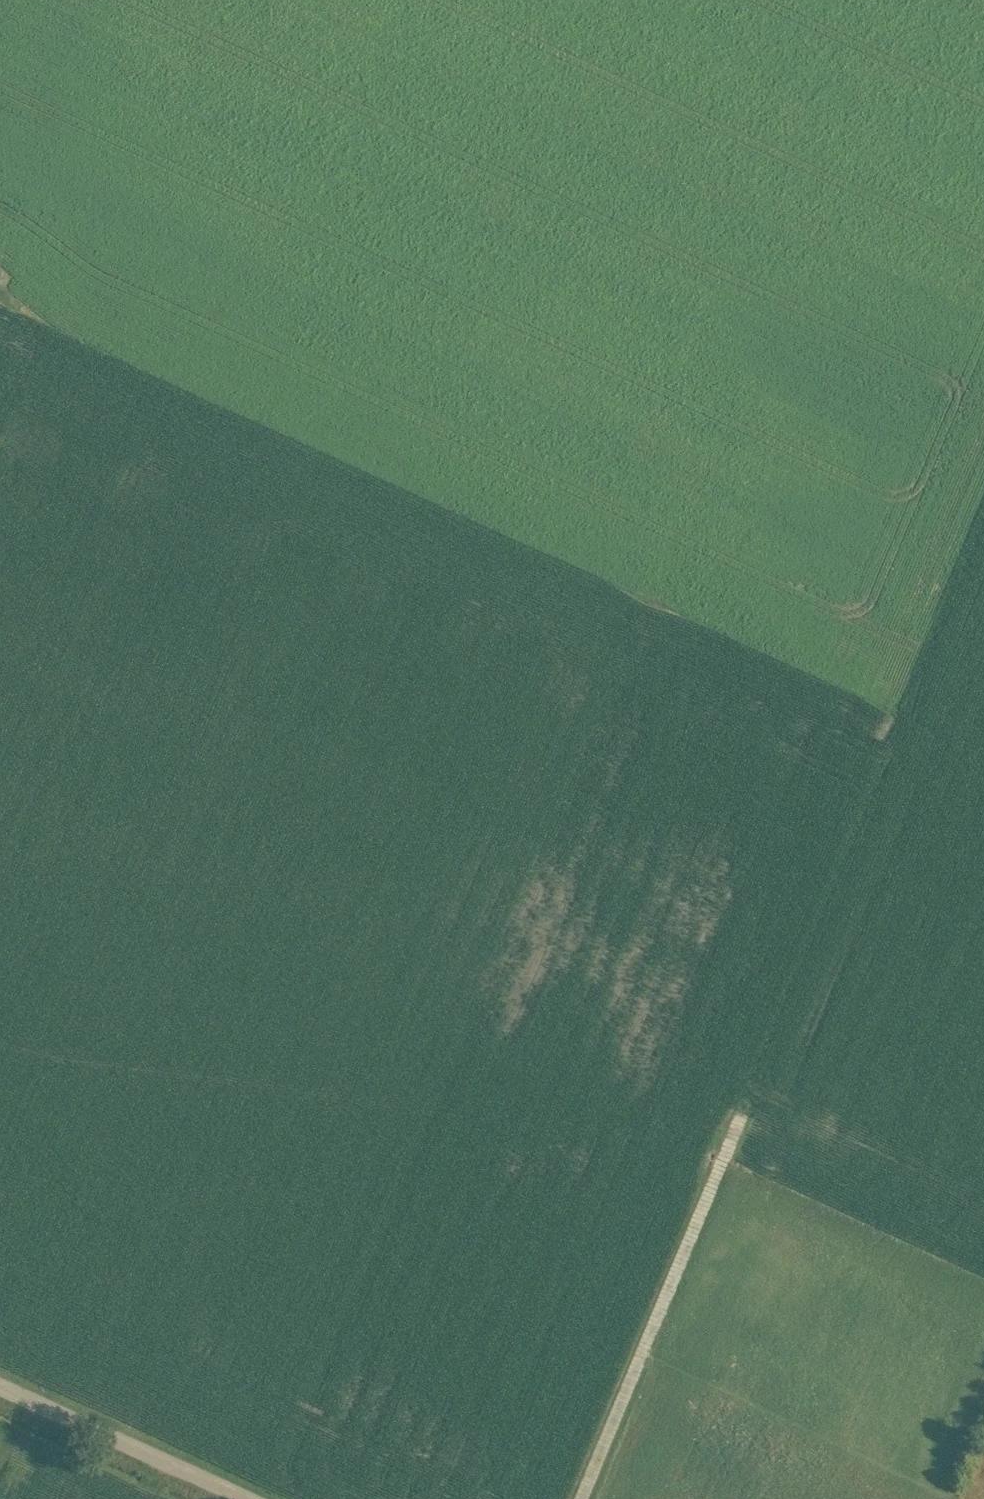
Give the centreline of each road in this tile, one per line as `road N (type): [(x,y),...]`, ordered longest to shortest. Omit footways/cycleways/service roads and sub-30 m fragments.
road 1 (track): [(0,1388),(242,1498)]

